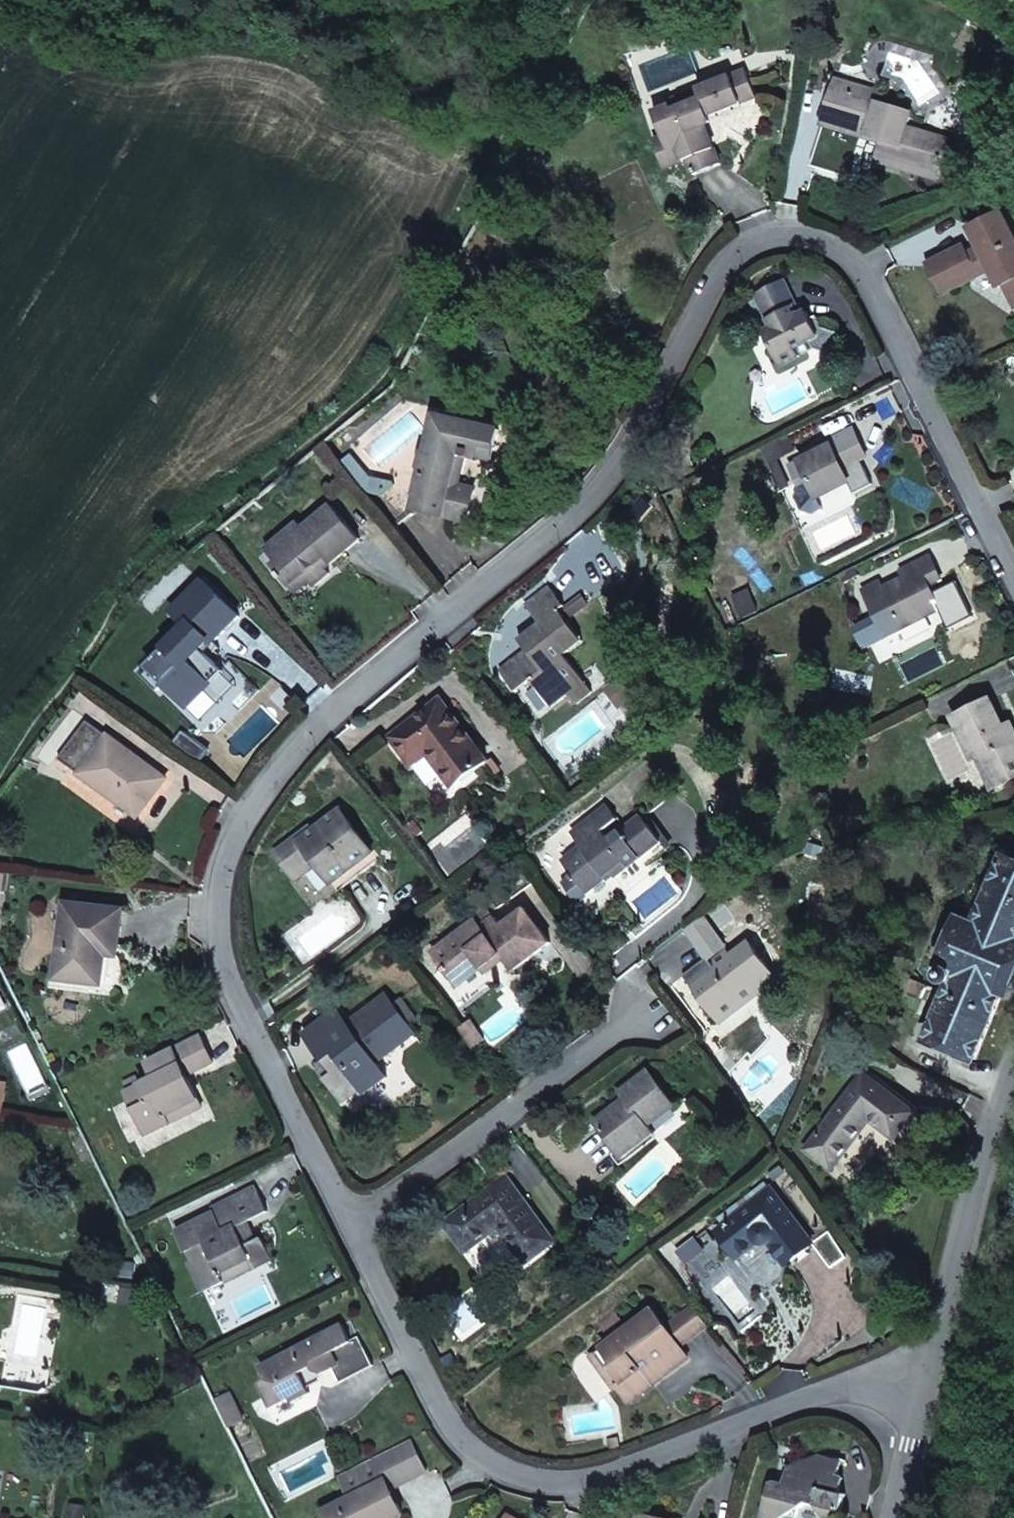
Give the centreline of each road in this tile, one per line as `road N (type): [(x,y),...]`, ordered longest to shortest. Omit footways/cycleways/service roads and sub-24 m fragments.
road 1 (residential): [(1013,581),(866,279),(822,246),(778,240),(737,258),(711,284),(633,445),(592,499),(320,722),(266,784),(225,854),(217,918),(230,978),(350,1225)]
road 2 (residential): [(350,1225),(447,1426),(504,1475),(561,1482),(628,1467),(820,1389),(932,1385)]
road 3 (residential): [(350,1225),(641,1009)]
road 4 (residential): [(932,1385),(991,1146),(1013,1089)]
road 5 (residential): [(900,1517),(932,1385)]

